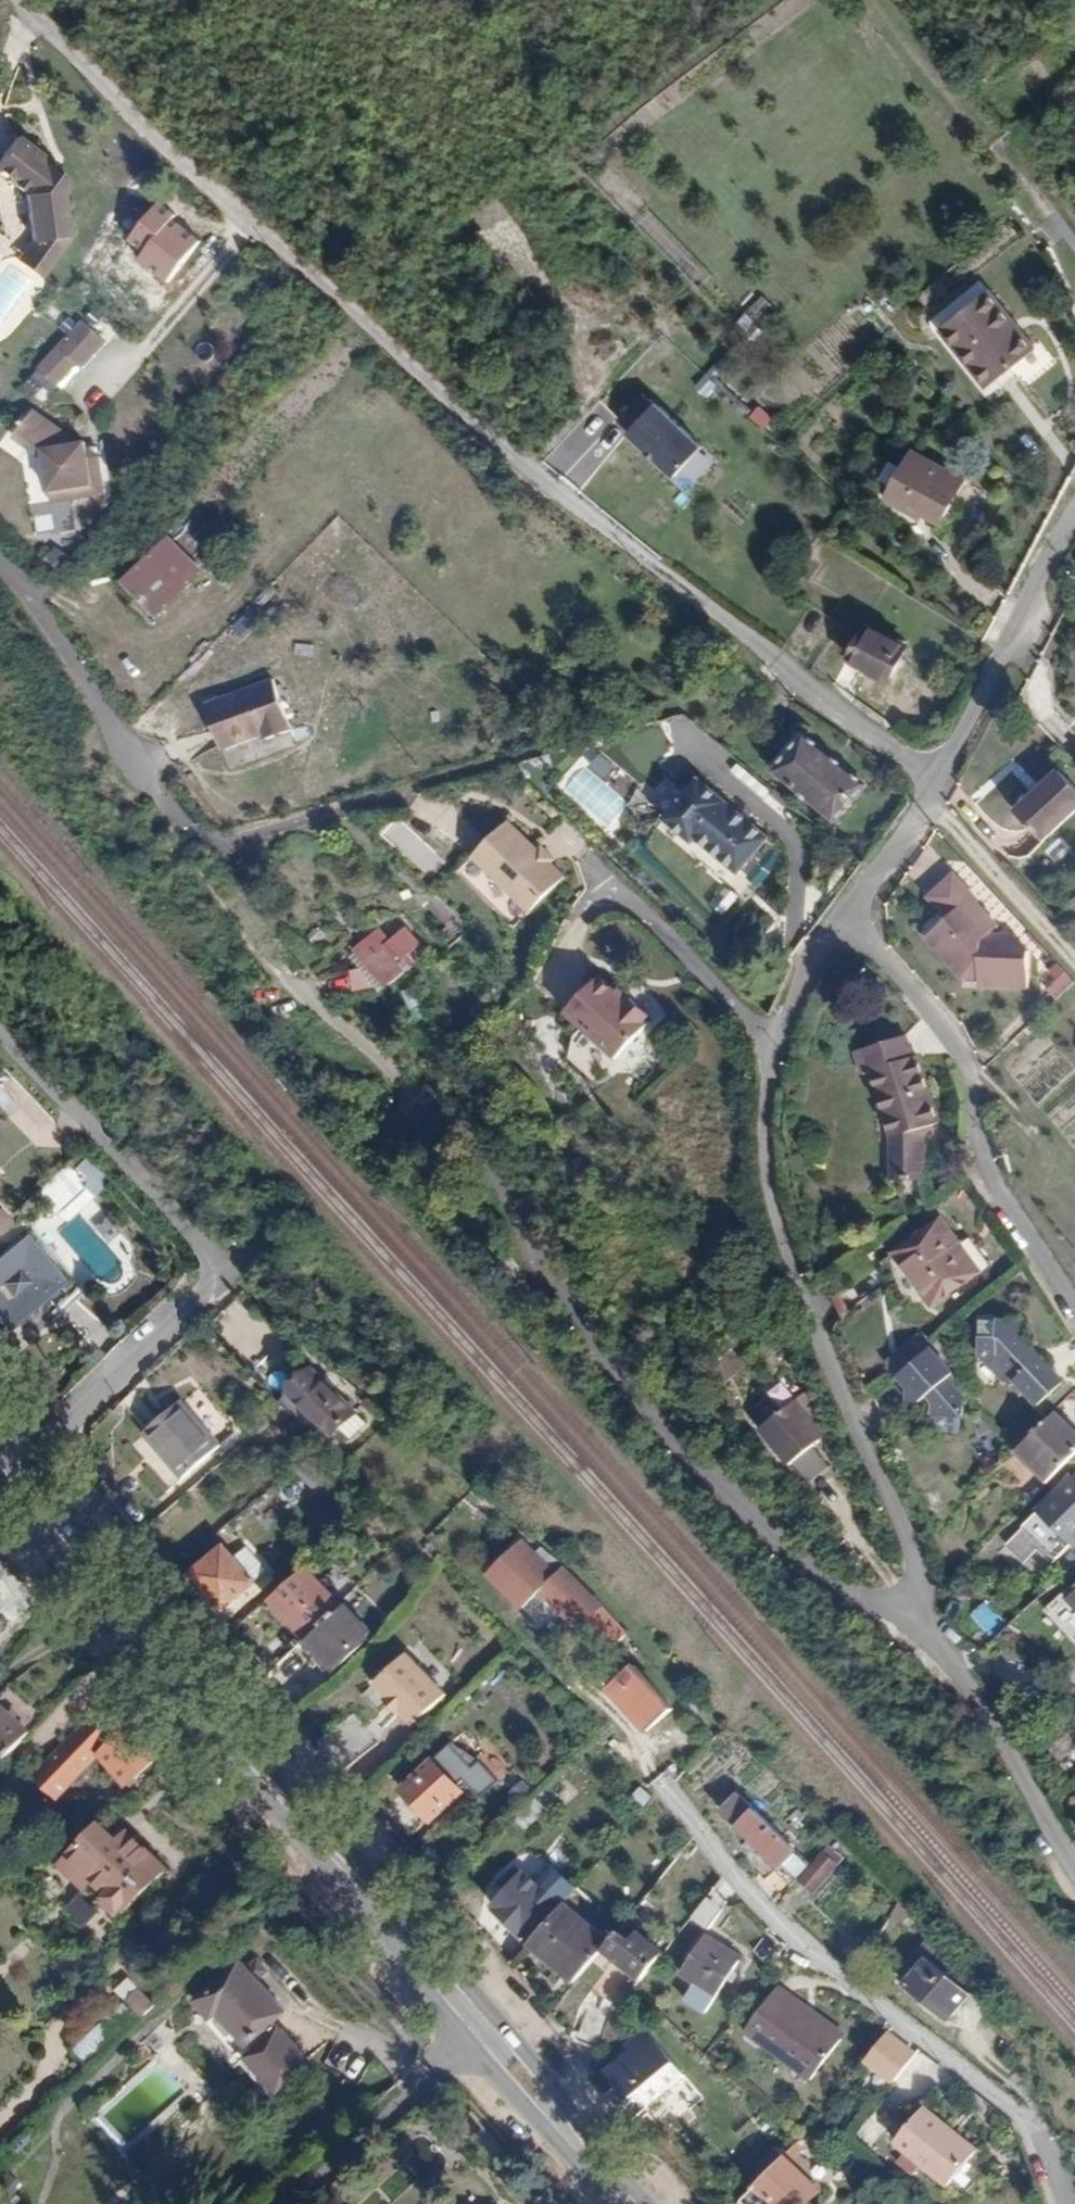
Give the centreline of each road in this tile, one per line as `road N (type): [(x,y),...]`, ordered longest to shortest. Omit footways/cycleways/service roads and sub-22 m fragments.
road 1 (residential): [(25,0),(142,121),(546,477),(938,785)]
road 2 (residential): [(417,1099),(790,1544),(874,1613),(921,1604)]
road 3 (primary): [(11,1476),(489,2035)]
road 4 (residential): [(851,915),(798,999),(780,1045),(776,1188),(921,1604)]
road 5 (residential): [(1068,2203),(1029,2119),(840,1970),(657,1760)]
road 6 (track): [(779,665),(546,748),(201,844)]
road 7 (residential): [(851,915),(965,1057),(989,1164),(1074,1294)]
road 8 (residential): [(201,844),(57,612),(0,553)]
road 9 (residential): [(226,1268),(0,1029)]
road 10 (residential): [(1074,514),(938,785)]
road 11 (residential): [(11,1476),(226,1268)]
road 12 (residential): [(921,1604),(1074,1859)]
road 13 (track): [(882,0),(909,43),(1063,217)]
road 14 (residential): [(226,1268),(417,1099)]
road 15 (residential): [(489,2035),(301,2203)]
road 16 (primary): [(489,2035),(628,2203)]
road 17 (residential): [(417,1099),(318,1017),(283,976)]
road 18 (residential): [(938,785),(851,915)]

